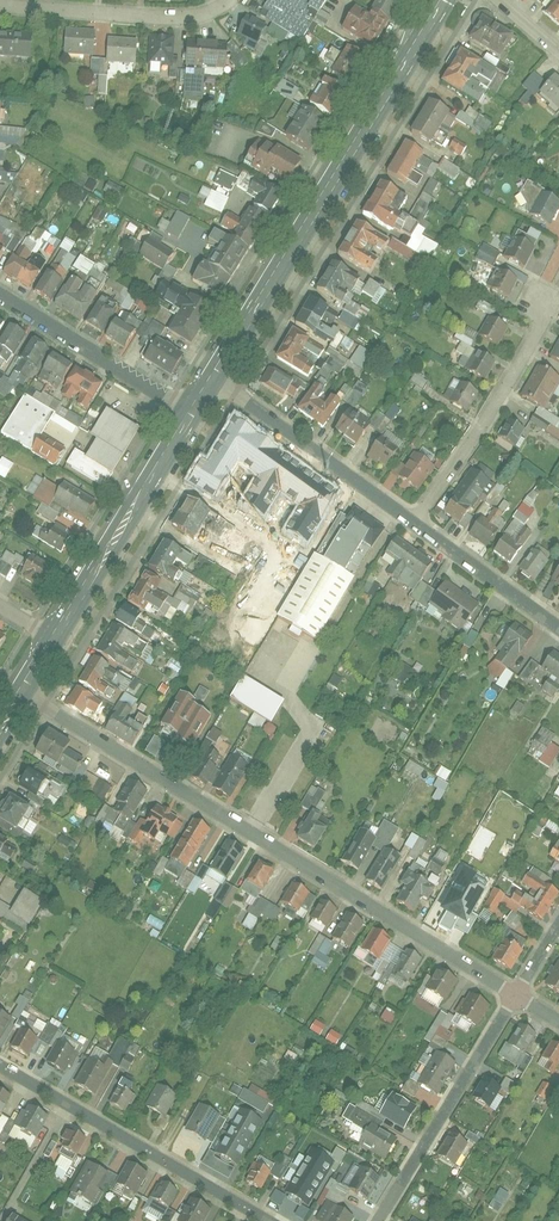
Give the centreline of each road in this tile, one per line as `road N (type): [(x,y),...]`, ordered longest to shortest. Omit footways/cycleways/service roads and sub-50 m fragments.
road 1 (residential): [(515,991),(21,689)]
road 2 (tertiary): [(442,0),(213,378)]
road 3 (residential): [(257,1220),(0,1068)]
road 4 (residential): [(515,991),(375,1220)]
road 5 (tertiary): [(192,410),(55,636)]
road 6 (residential): [(416,523),(478,434),(552,298)]
road 7 (residential): [(213,378),(416,523)]
road 8 (residential): [(0,10),(190,17),(234,0)]
road 9 (residential): [(192,410),(0,291)]
road 10 (residential): [(416,523),(558,626)]

